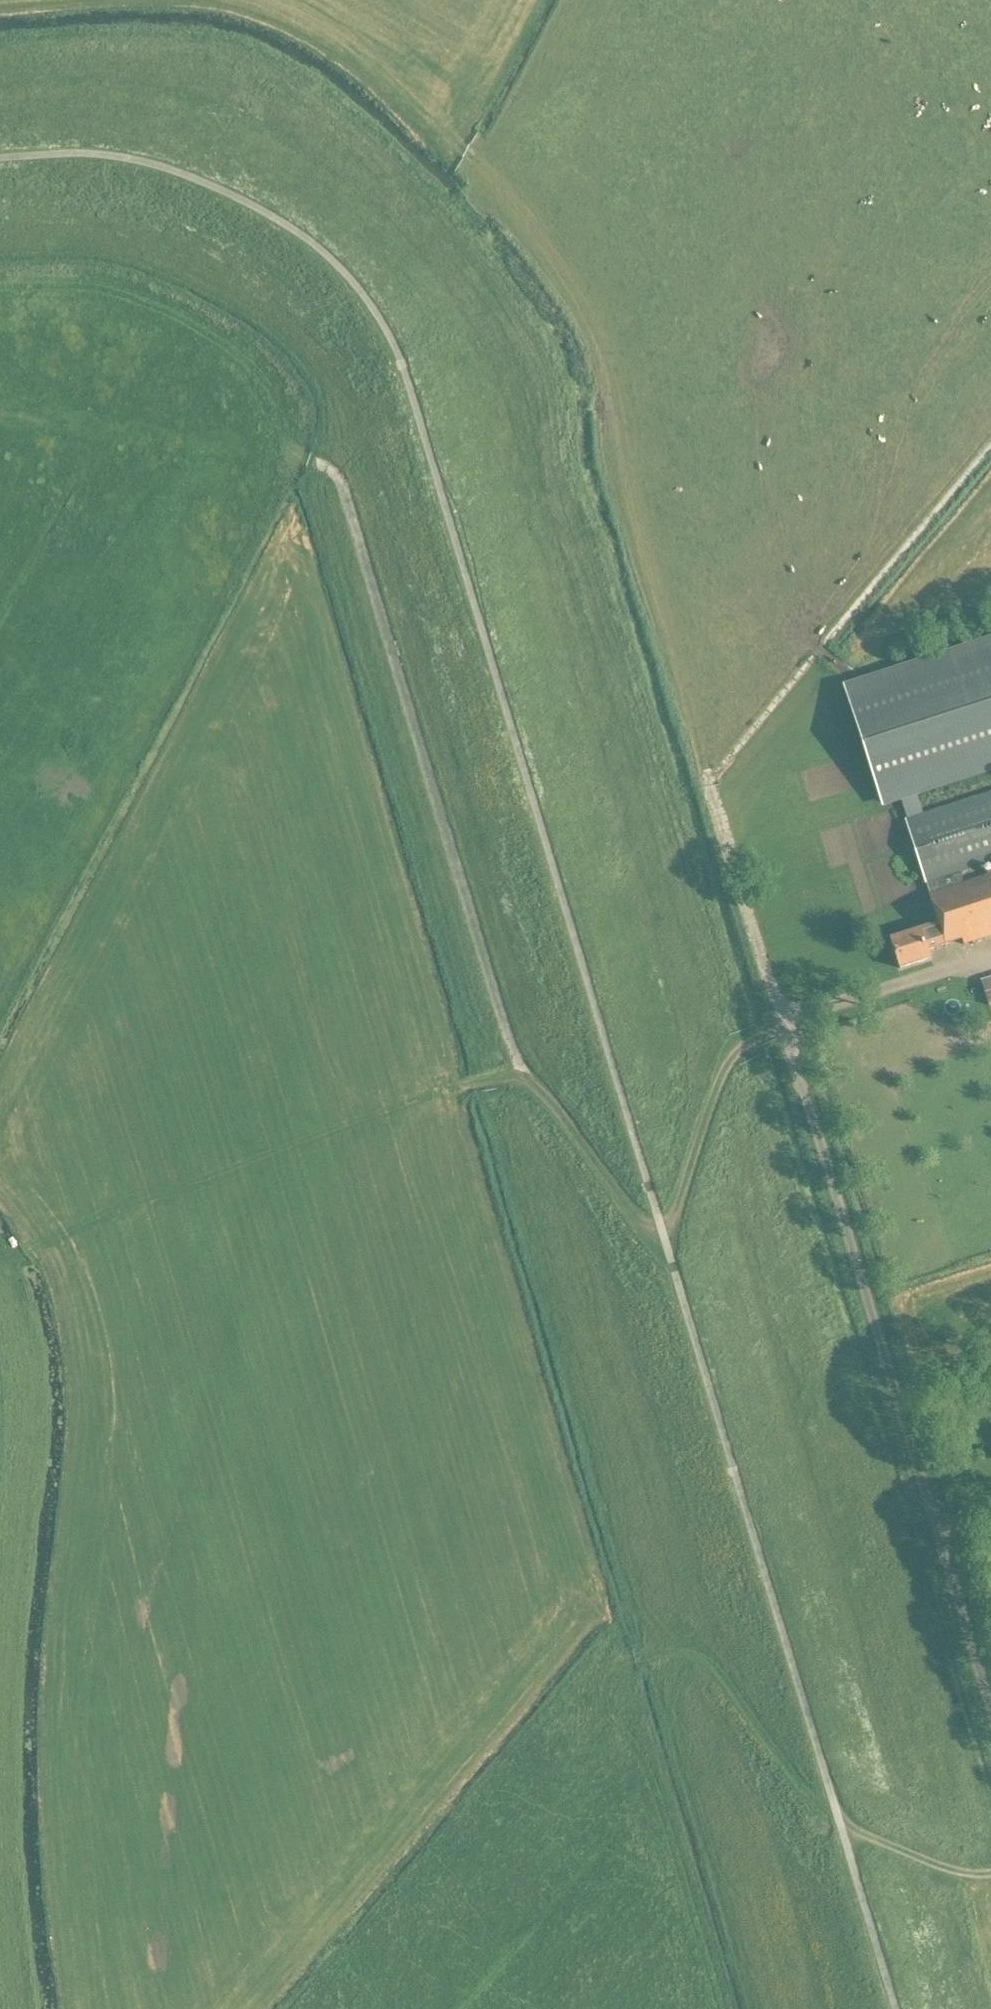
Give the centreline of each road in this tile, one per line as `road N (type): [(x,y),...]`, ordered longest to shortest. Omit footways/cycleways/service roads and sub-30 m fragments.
road 1 (track): [(784,1022),(732,1044),(672,1217),(647,1224),(525,1076),(507,1075),(432,1092),(0,1261)]
road 2 (unclassified): [(990,1694),(754,923)]
road 3 (track): [(525,1076),(345,488),(316,463)]
road 4 (track): [(754,923),(708,785),(990,446)]
road 5 (track): [(0,1333),(9,1359),(0,1502)]
road 6 (track): [(842,1824),(958,1872),(990,1873)]

